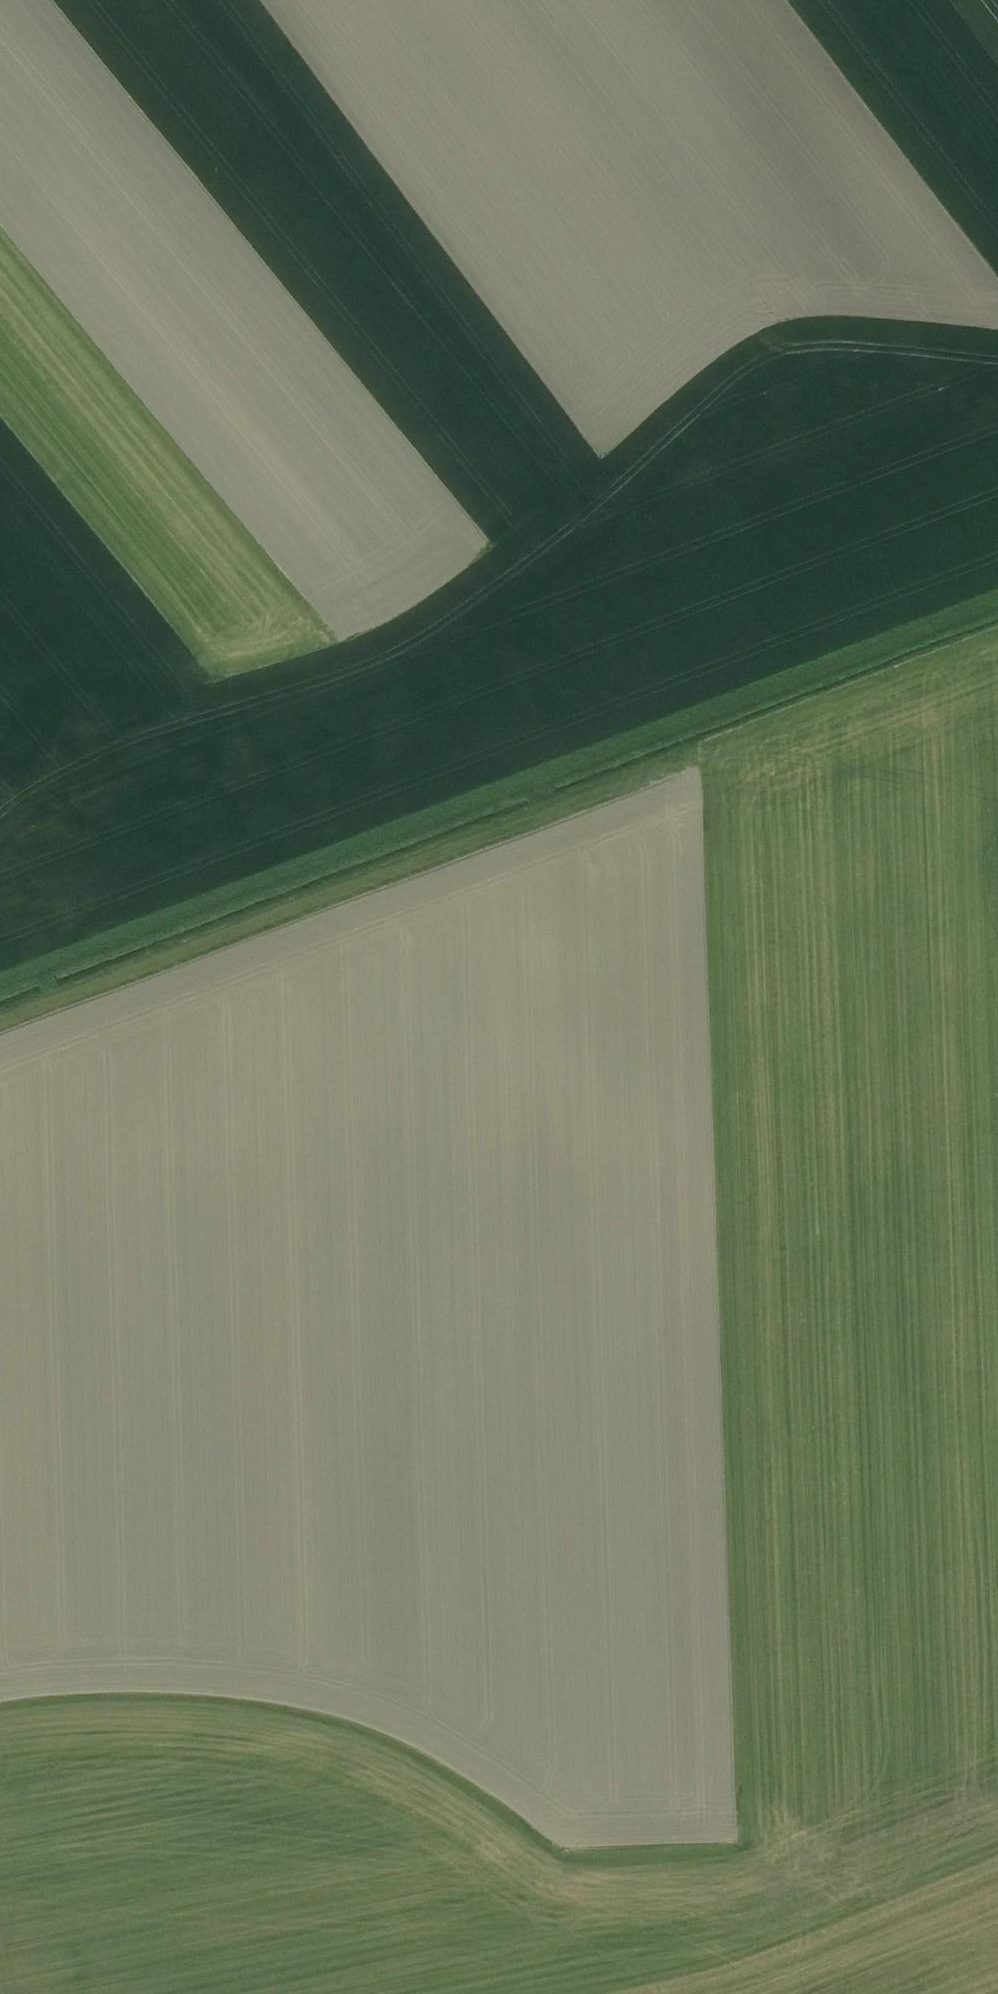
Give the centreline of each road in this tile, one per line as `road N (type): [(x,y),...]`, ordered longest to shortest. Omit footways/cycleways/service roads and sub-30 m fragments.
road 1 (track): [(0,1700),(37,1690),(173,1698),(366,1726),(574,1832)]

